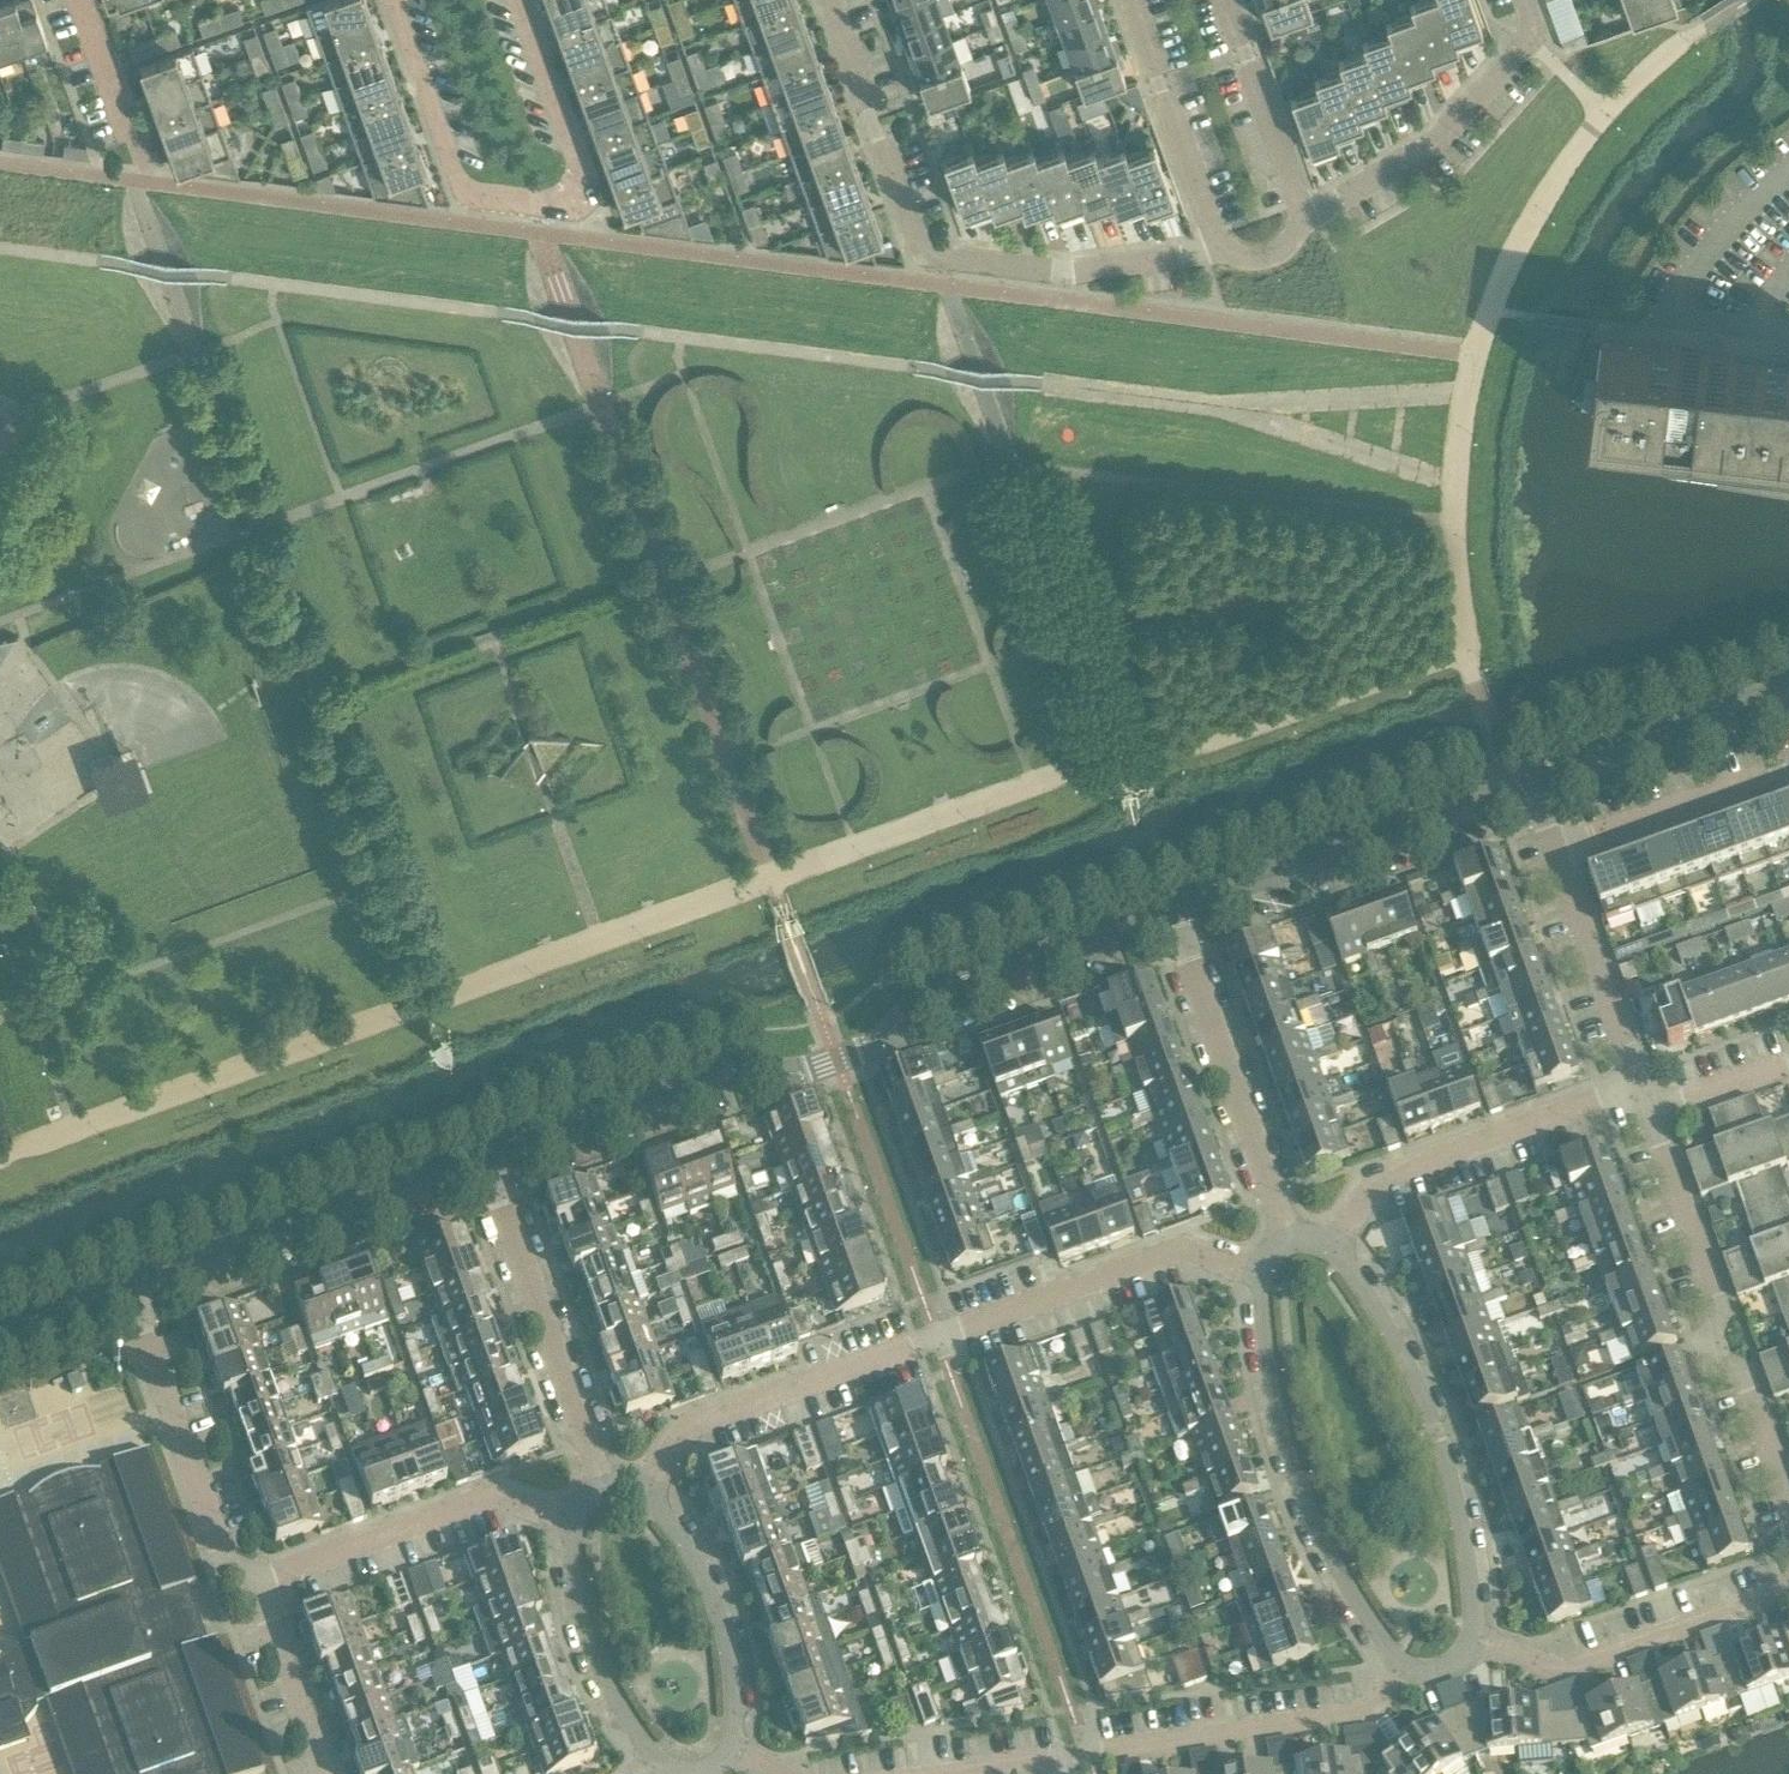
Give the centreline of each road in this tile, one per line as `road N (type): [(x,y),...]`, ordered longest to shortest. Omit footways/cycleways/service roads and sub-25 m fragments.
road 1 (residential): [(484,1156),(698,1078),(737,1069),(792,1073),(836,1060),(885,1037),(908,1006),(1169,913)]
road 2 (residential): [(649,1488),(693,1429),(1187,1246),(1260,1275)]
road 3 (residential): [(1221,244),(1163,262),(1058,273),(939,257),(904,215),(829,0)]
road 4 (residential): [(396,0),(463,191),(563,204),(575,186),(510,0)]
road 5 (residential): [(966,1773),(1367,1713),(1400,1681)]
road 6 (residential): [(1788,1527),(1644,1107)]
road 7 (residential): [(1260,1275),(1274,1403),(1300,1483),(1400,1681)]
road 8 (residential): [(1480,1636),(1440,1436),(1367,1292),(1332,1242)]
road 9 (residential): [(130,1283),(484,1156)]
road 10 (residential): [(1169,913),(1510,788)]
road 11 (residential): [(1332,1242),(1363,1192),(1588,1106),(1644,1107)]
road 12 (residential): [(603,1487),(484,1156)]
road 13 (residential): [(246,1594),(494,1497),(572,1522)]
road 14 (residential): [(1288,1239),(1169,913)]
road 15 (residential): [(1301,217),(1409,163),(1450,129),(1528,41),(1525,0)]
road 16 (residential): [(246,1594),(130,1283)]
road 17 (residential): [(1480,1636),(1566,1668),(1788,1591)]
road 18 (residential): [(1510,788),(1788,691)]
road 19 (residential): [(730,1760),(733,1675),(723,1627),(649,1488)]
road 20 (residential): [(572,1522),(590,1643),(662,1773)]
road 21 (residential): [(1644,1107),(1551,854)]
road 22 (residential): [(1129,0),(1221,244)]
road 23 (residential): [(1551,854),(1788,768)]
road 24 (residential): [(1301,217),(1221,0)]
road 25 (residential): [(149,181),(81,0)]
road 26 (residential): [(314,1773),(246,1594)]
road 27 (residential): [(1644,1107),(1788,1056)]
road 28 (residential): [(0,1330),(130,1283)]

